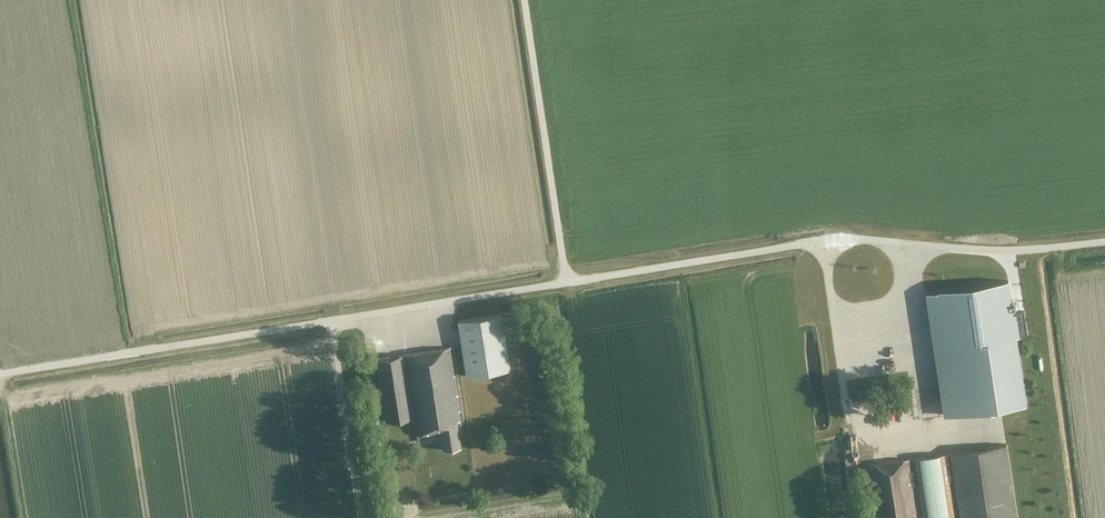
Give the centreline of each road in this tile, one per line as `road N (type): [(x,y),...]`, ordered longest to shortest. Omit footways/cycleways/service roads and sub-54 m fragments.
road 1 (unclassified): [(0,373),(810,241),(979,250),(1104,241)]
road 2 (track): [(567,282),(523,0)]

